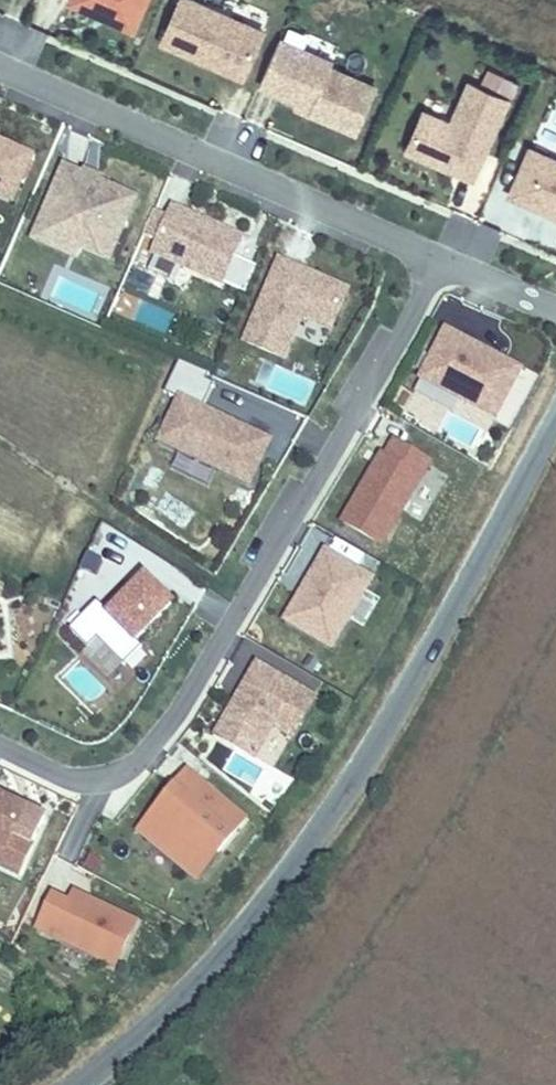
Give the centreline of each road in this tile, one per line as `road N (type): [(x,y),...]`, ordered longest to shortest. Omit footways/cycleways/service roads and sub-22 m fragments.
road 1 (unclassified): [(555,416),(354,786),(270,900),(174,1001),(71,1084)]
road 2 (residential): [(0,740),(63,769),(99,770),(129,755),(421,294),(461,267)]
road 3 (residential): [(461,267),(0,62)]

